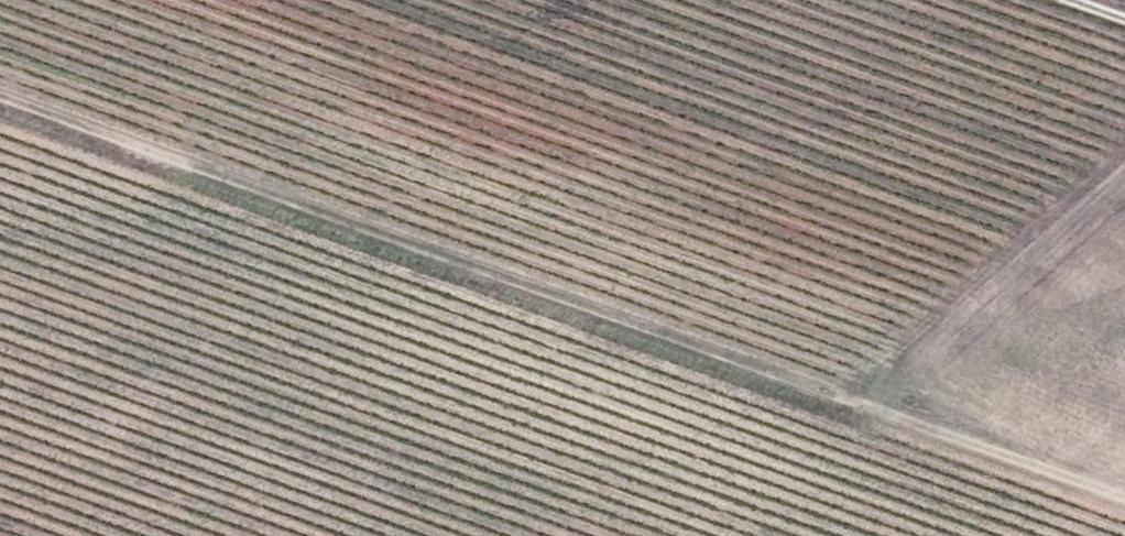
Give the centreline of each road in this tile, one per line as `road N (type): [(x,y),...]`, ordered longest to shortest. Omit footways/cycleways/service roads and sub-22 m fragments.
road 1 (track): [(614,309),(1124,497)]

